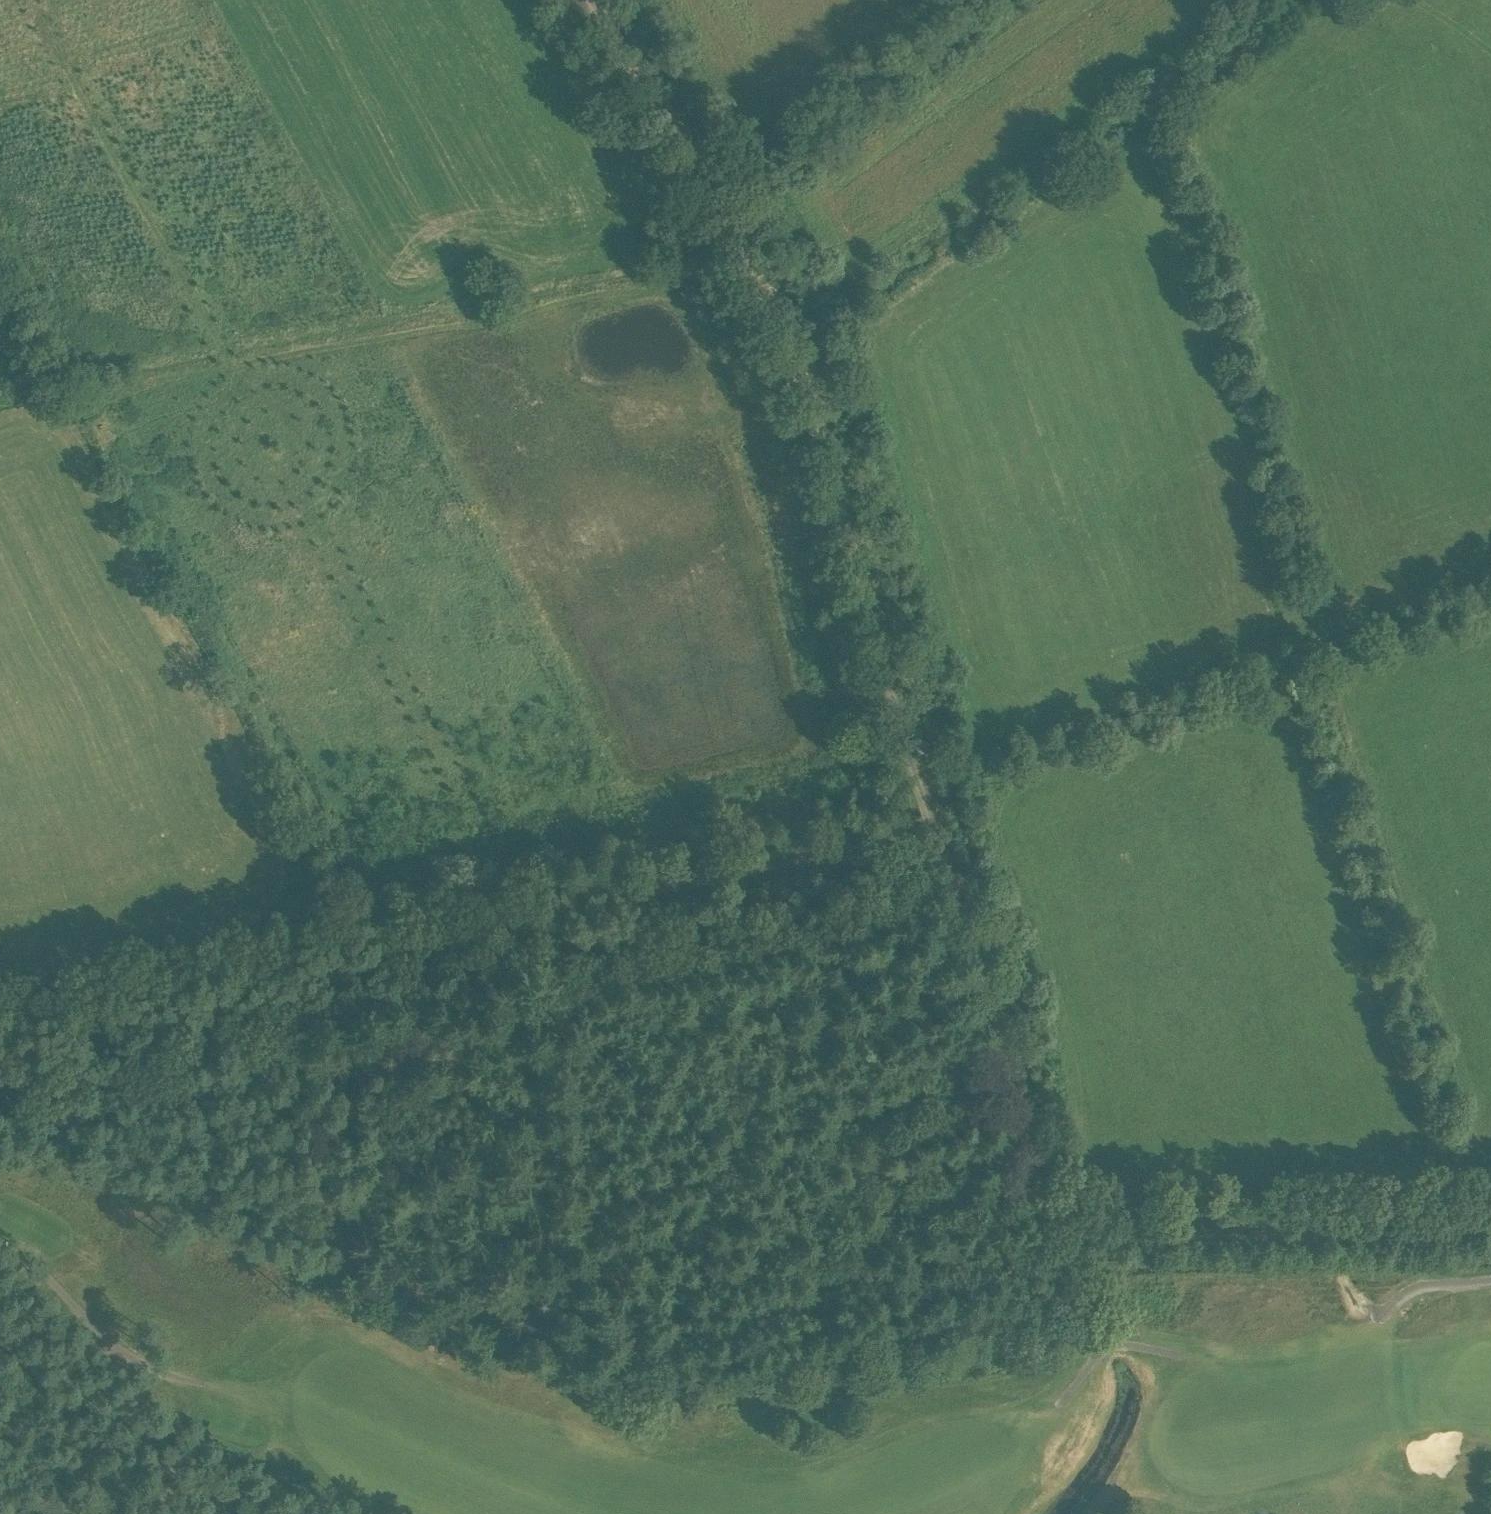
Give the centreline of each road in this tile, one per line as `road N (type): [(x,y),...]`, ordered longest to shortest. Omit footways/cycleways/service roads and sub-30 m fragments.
road 1 (track): [(0,1053),(567,910),(941,832)]
road 2 (track): [(941,832),(804,366),(601,0)]
road 3 (track): [(1490,1222),(1076,1226),(1061,1219),(1032,1147),(941,832)]

